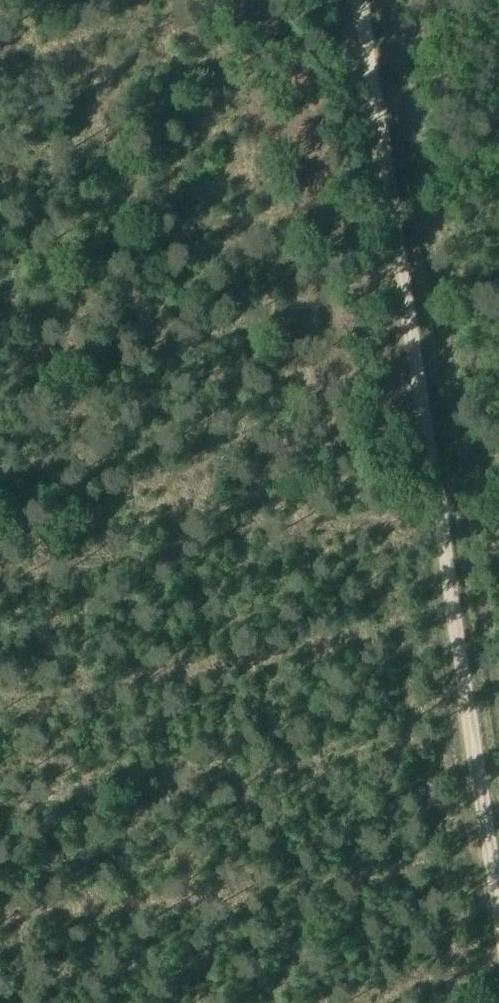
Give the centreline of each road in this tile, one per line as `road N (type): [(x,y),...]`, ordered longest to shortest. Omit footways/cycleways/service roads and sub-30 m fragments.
road 1 (track): [(361,0),(498,897)]
road 2 (track): [(435,483),(0,550)]

